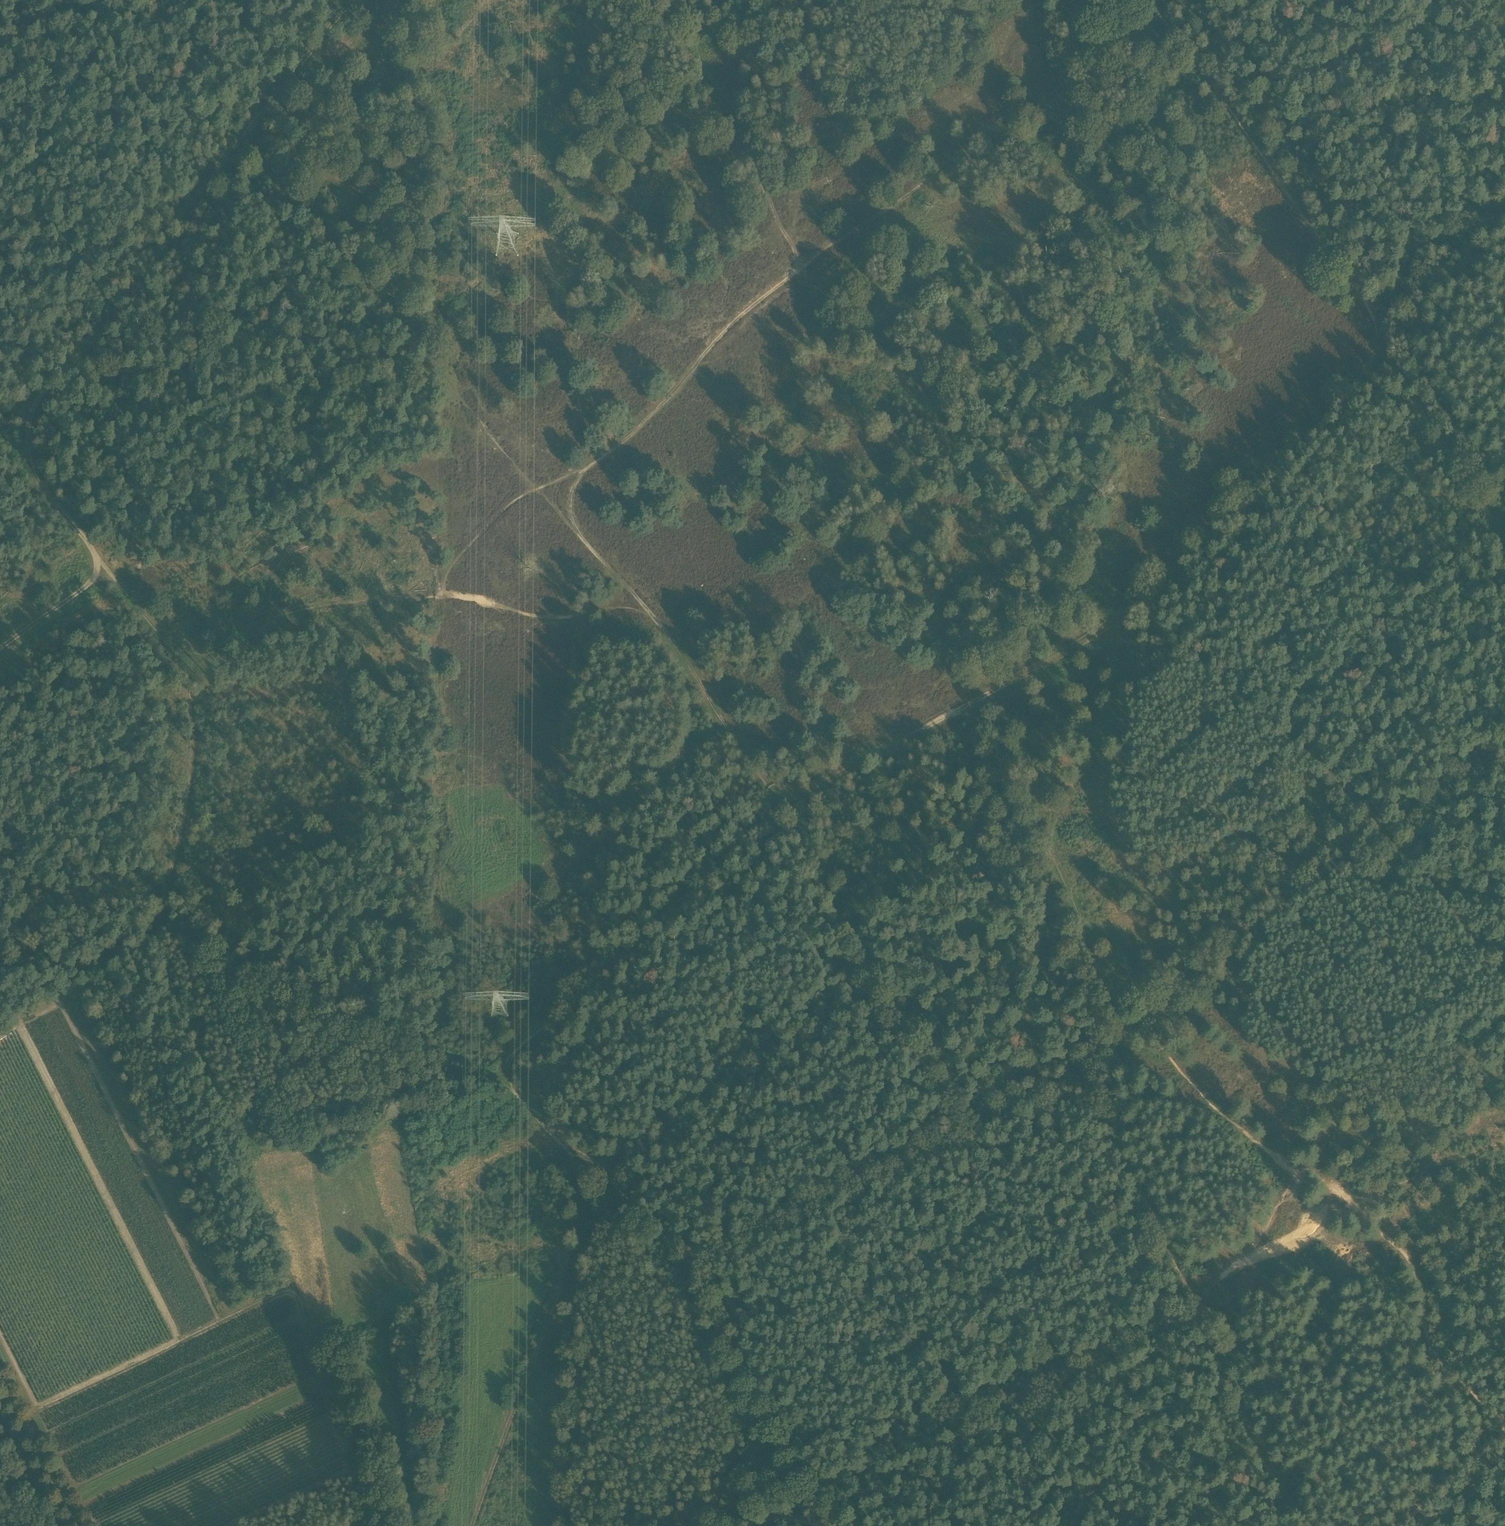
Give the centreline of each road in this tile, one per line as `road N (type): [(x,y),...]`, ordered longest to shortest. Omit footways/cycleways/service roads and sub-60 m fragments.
road 1 (track): [(474,1525),(541,1348),(589,1165)]
road 2 (unclassified): [(73,1525),(0,1384)]

